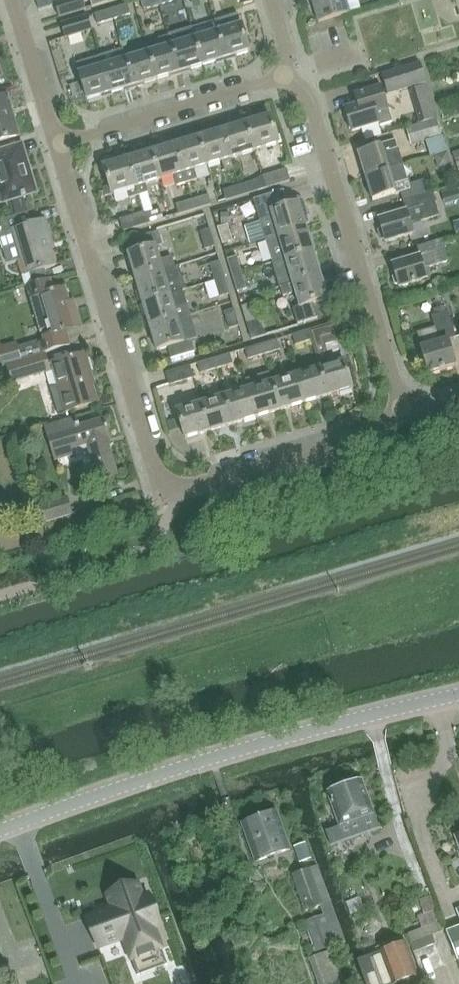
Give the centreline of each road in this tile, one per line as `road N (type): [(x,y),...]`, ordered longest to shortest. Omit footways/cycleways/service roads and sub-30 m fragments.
road 1 (tertiary): [(0,830),(194,765),(458,693)]
road 2 (residential): [(192,485),(175,489),(157,476),(58,143)]
road 3 (residential): [(400,404),(309,98),(285,75)]
road 4 (residential): [(58,143),(285,75)]
road 5 (residential): [(192,485),(365,435),(400,404)]
road 6 (residential): [(58,143),(13,0)]

